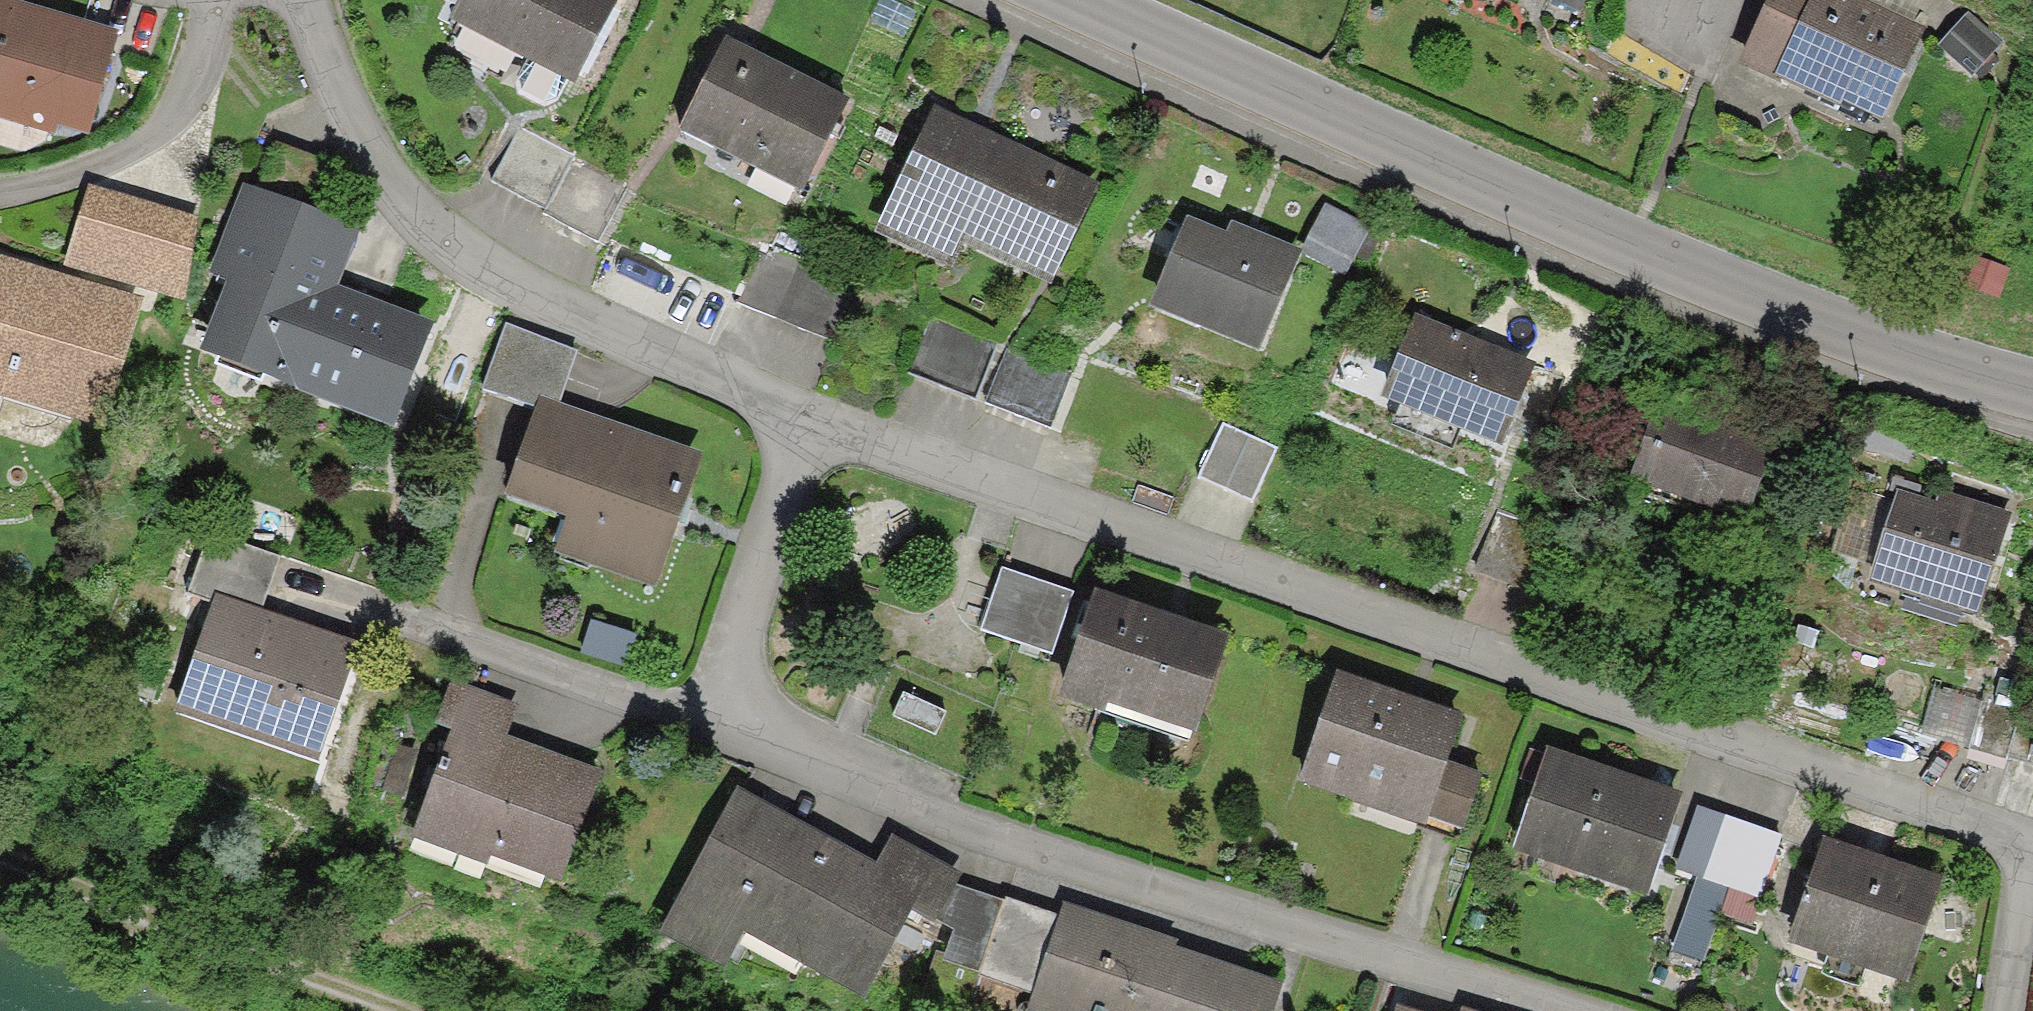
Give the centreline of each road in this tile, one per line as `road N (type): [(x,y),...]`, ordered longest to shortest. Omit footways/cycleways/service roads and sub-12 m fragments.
road 1 (residential): [(794,433),(1191,551),(2020,846)]
road 2 (secondary): [(2032,385),(1897,347),(1633,245),(1073,0)]
road 3 (residential): [(1574,1010),(1029,841),(711,726)]
road 4 (residential): [(312,0),(356,133),(456,243),(794,433)]
road 5 (residential): [(711,726),(296,584)]
road 6 (track): [(0,853),(400,1010)]
road 7 (residential): [(212,0),(206,50),(163,122),(103,158),(0,190)]
road 8 (residential): [(711,726),(794,433)]
road 9 (residential): [(2020,846),(1996,1010)]

